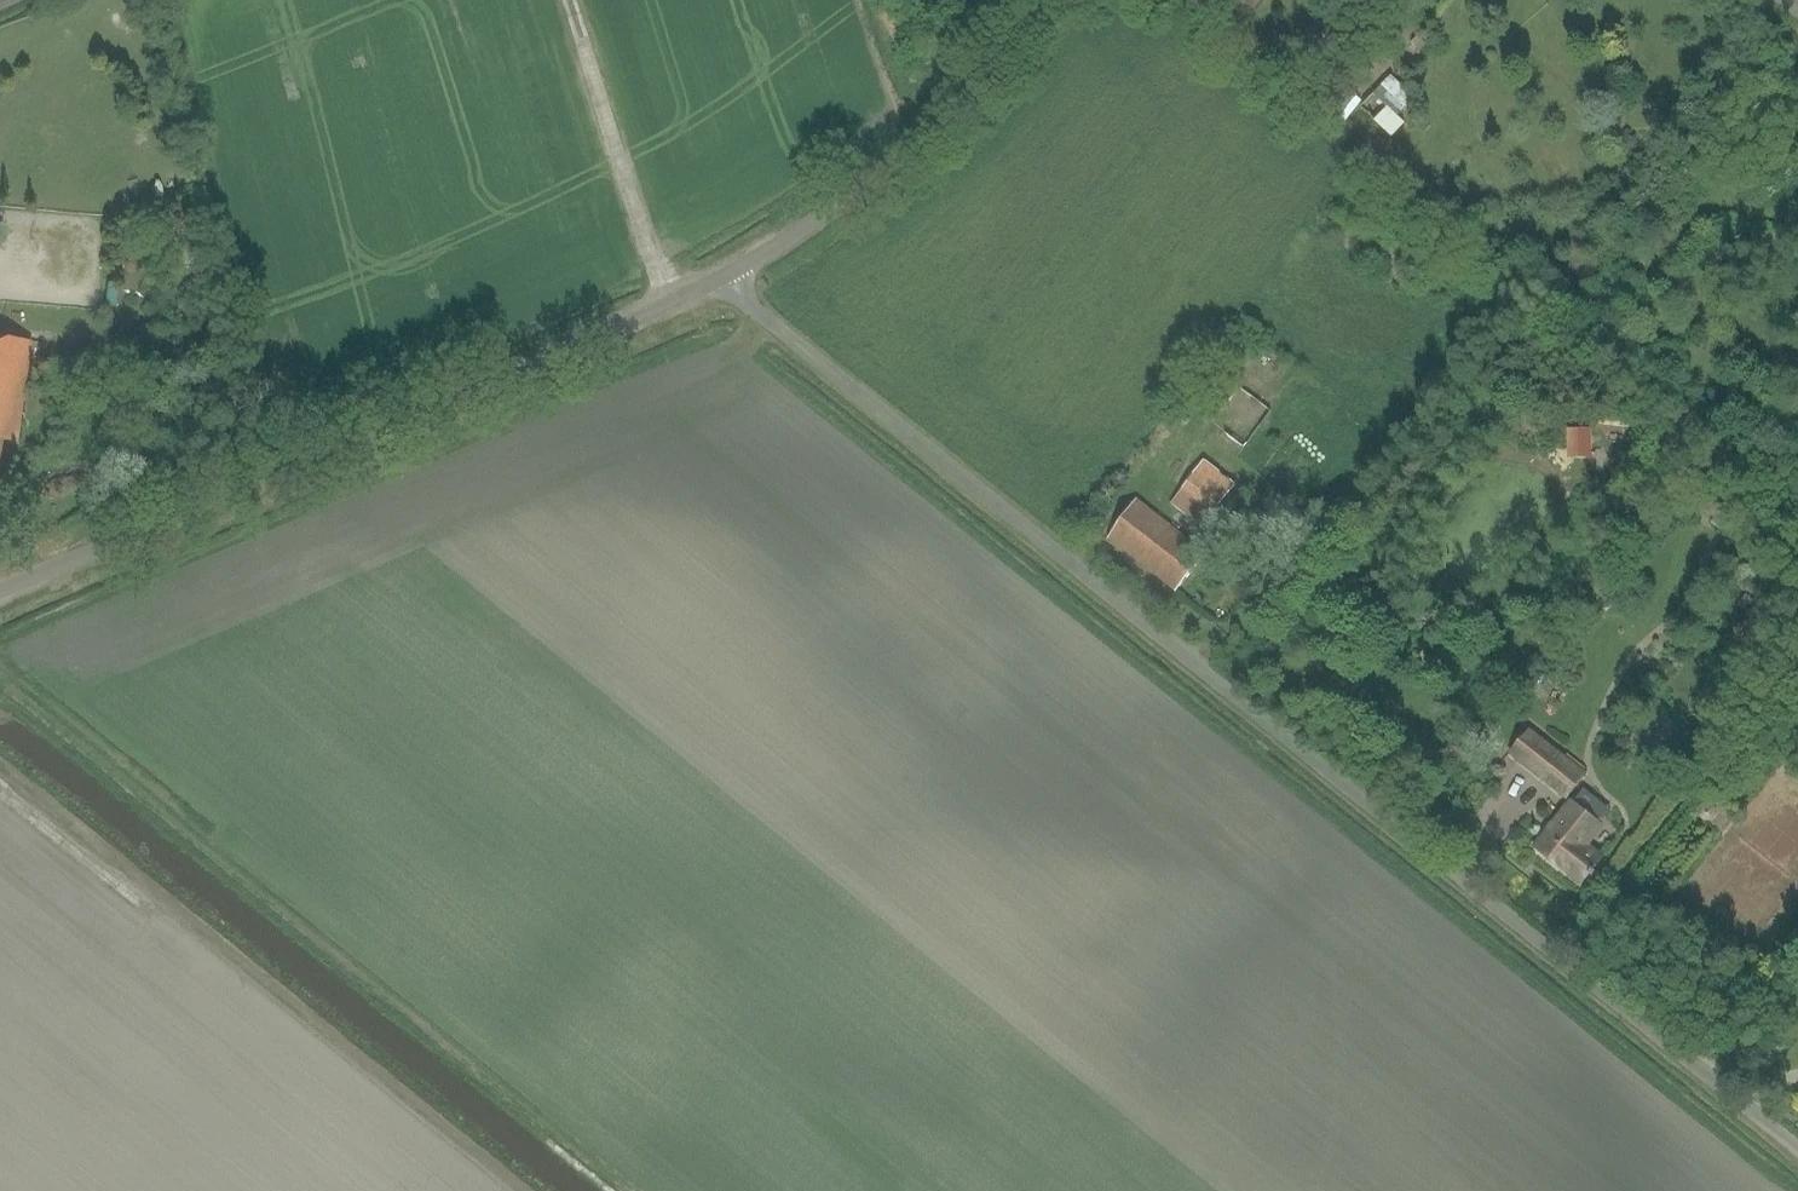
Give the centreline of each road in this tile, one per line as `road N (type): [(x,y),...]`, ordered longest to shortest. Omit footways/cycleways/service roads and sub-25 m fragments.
road 1 (unclassified): [(1797,1139),(801,341),(722,268)]
road 2 (residential): [(0,576),(722,268)]
road 3 (residential): [(722,268),(871,183),(1041,0)]

